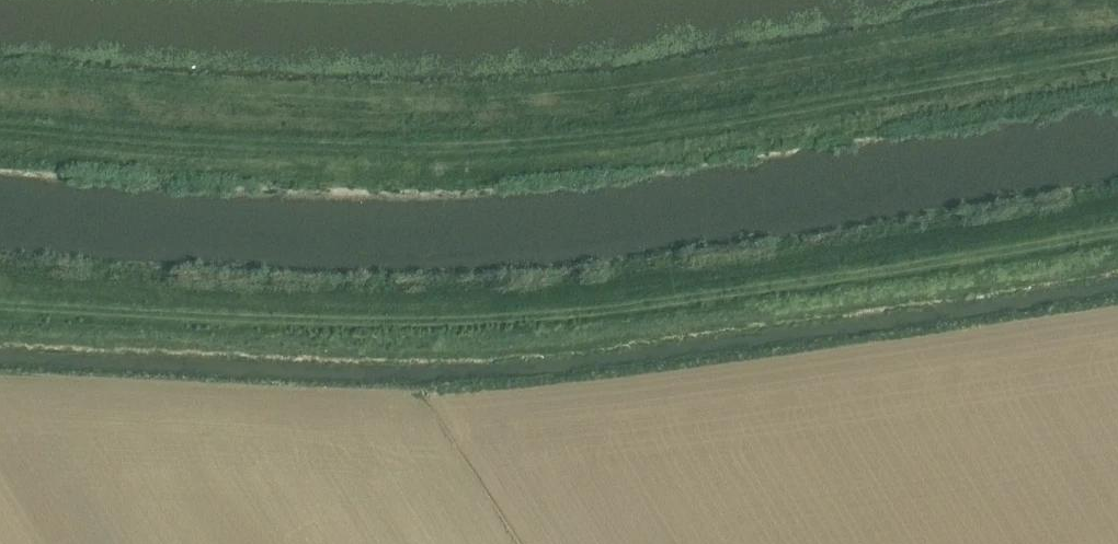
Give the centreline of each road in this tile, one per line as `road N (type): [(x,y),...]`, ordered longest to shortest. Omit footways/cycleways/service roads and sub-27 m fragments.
road 1 (track): [(0,298),(536,321),(1117,224)]
road 2 (track): [(1117,49),(530,119),(0,101)]

